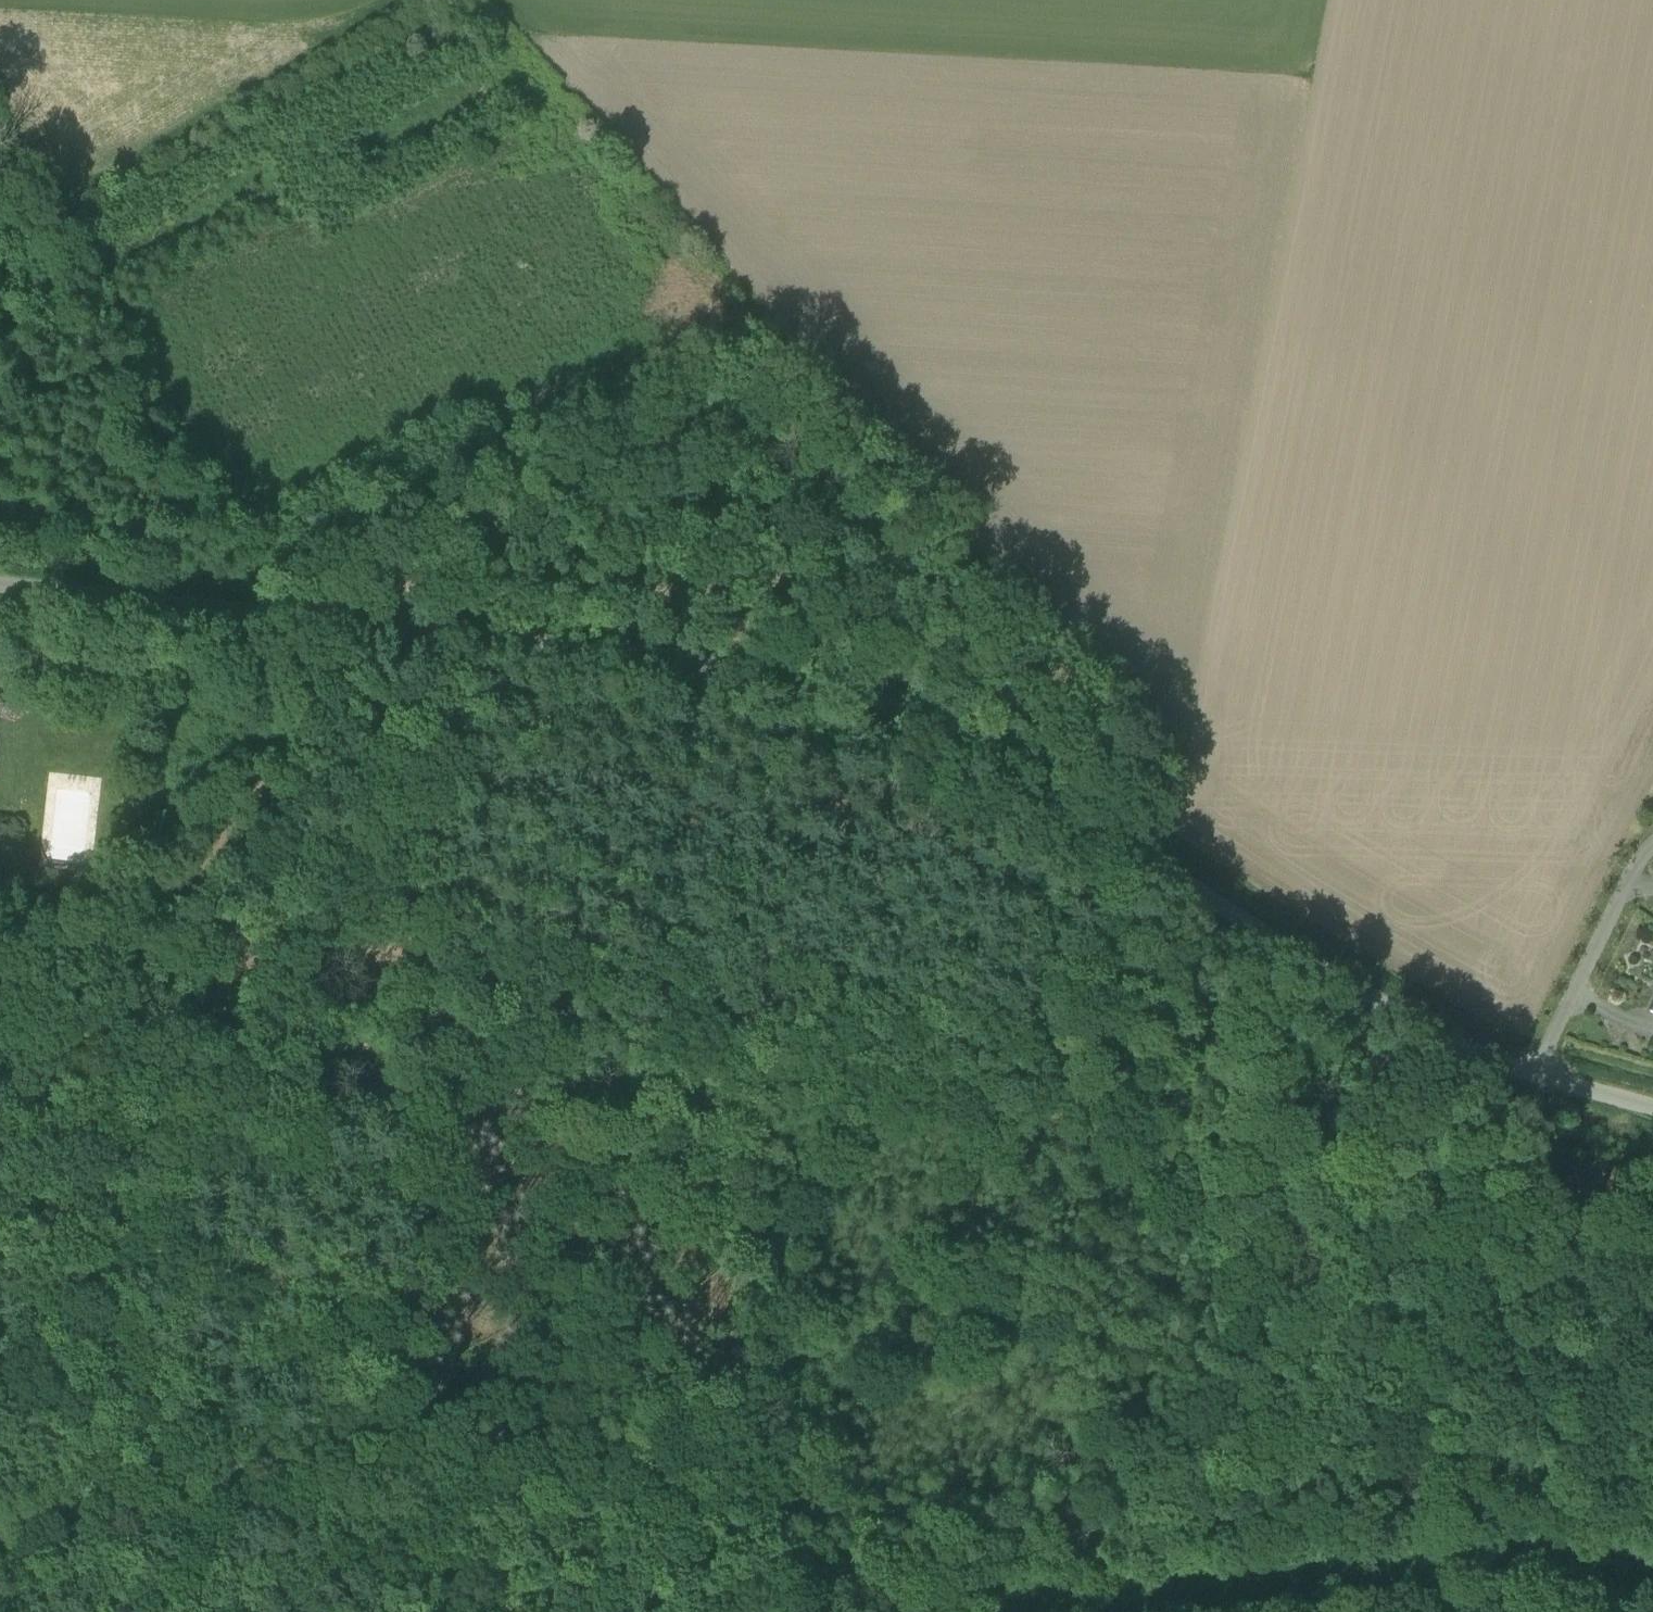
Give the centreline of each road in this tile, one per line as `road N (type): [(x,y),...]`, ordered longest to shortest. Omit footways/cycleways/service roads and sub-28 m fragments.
road 1 (residential): [(1652,1106),(1419,1027),(984,749),(896,707),(808,679),(0,590)]
road 2 (track): [(937,1611),(1007,1582),(1513,1523),(1652,1547)]
road 3 (track): [(379,632),(168,912)]

